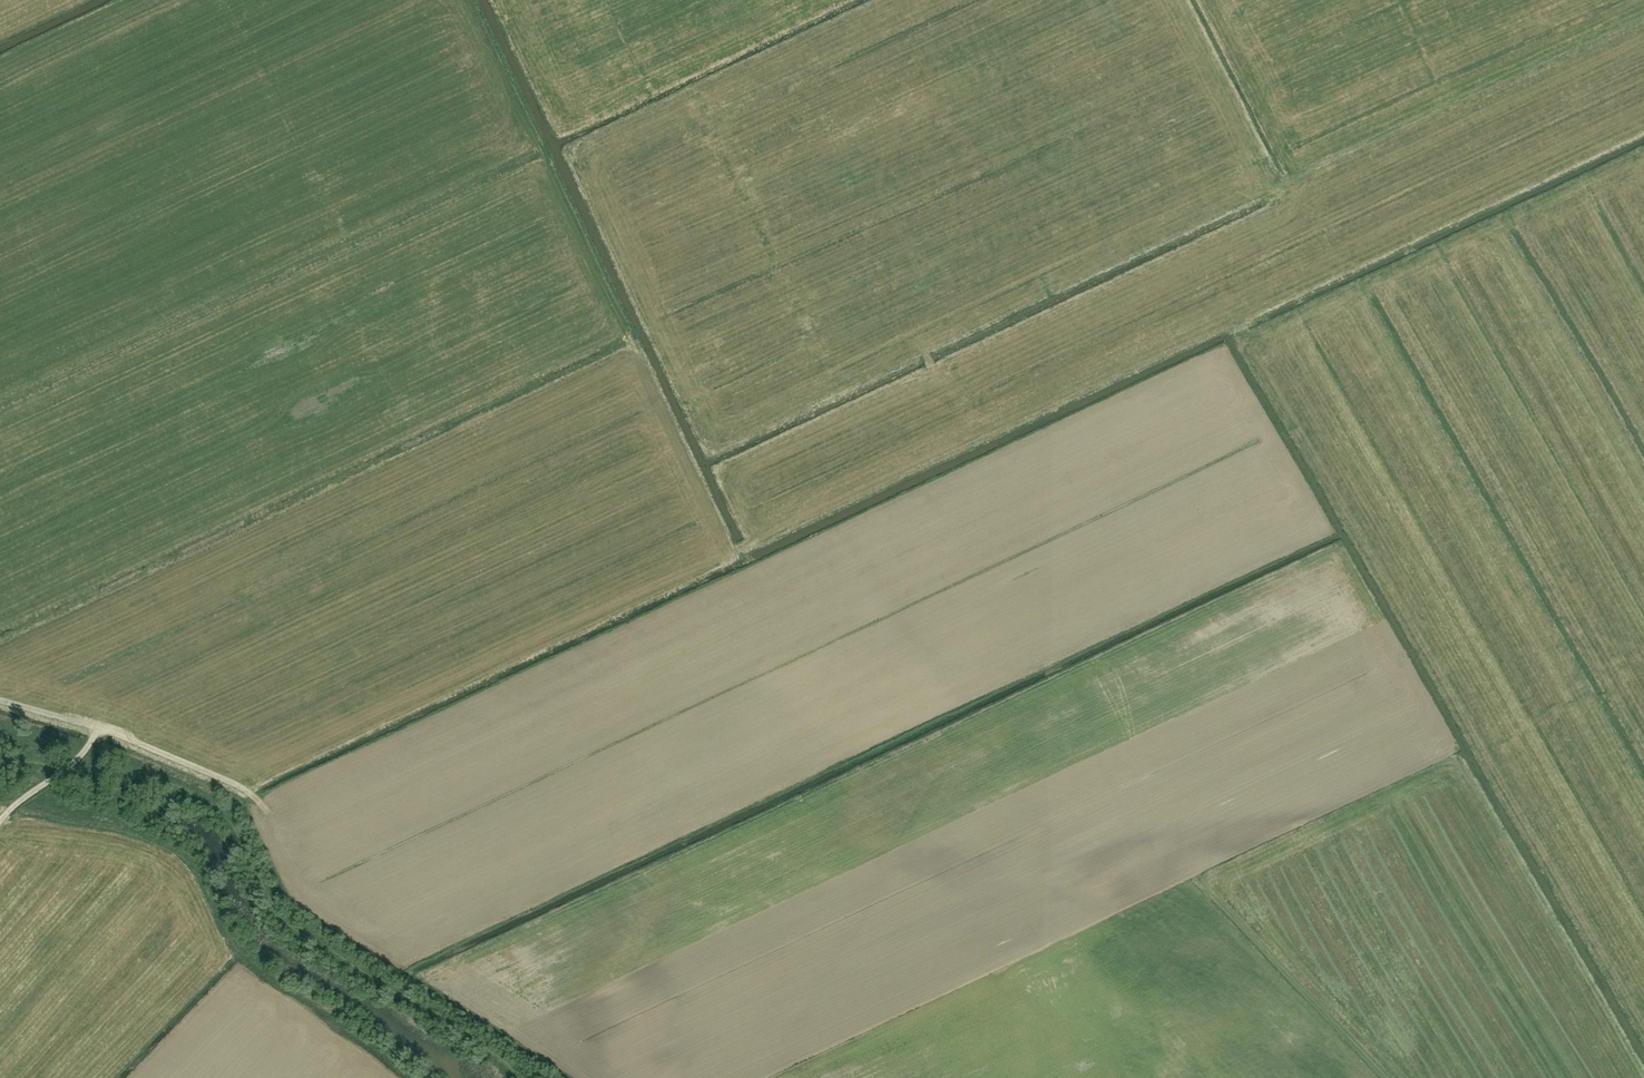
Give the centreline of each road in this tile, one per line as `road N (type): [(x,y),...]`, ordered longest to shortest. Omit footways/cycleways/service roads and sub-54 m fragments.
road 1 (track): [(0,700),(125,737),(250,792),(268,811)]
road 2 (track): [(0,821),(69,767),(98,728)]

